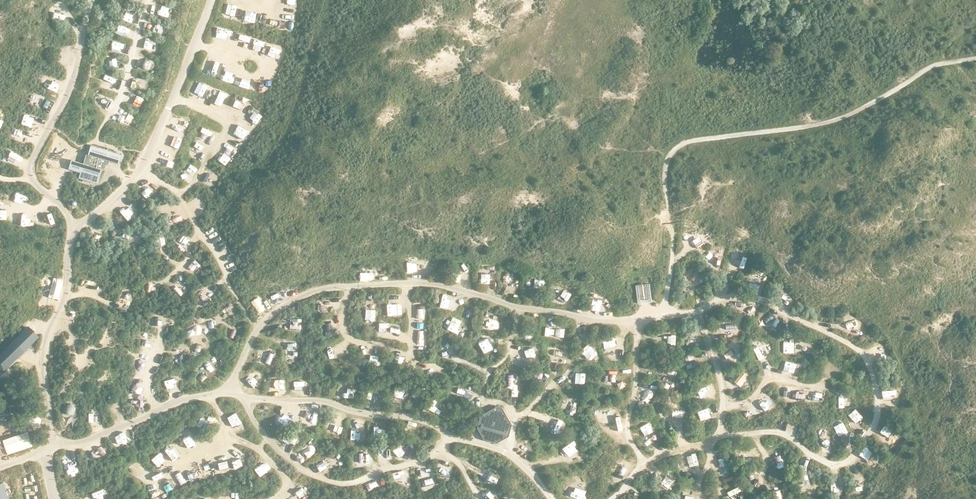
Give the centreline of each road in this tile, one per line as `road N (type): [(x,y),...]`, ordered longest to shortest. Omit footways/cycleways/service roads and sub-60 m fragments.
road 1 (track): [(975,58),(935,63),(836,124),(679,143),(665,175),(668,313)]

